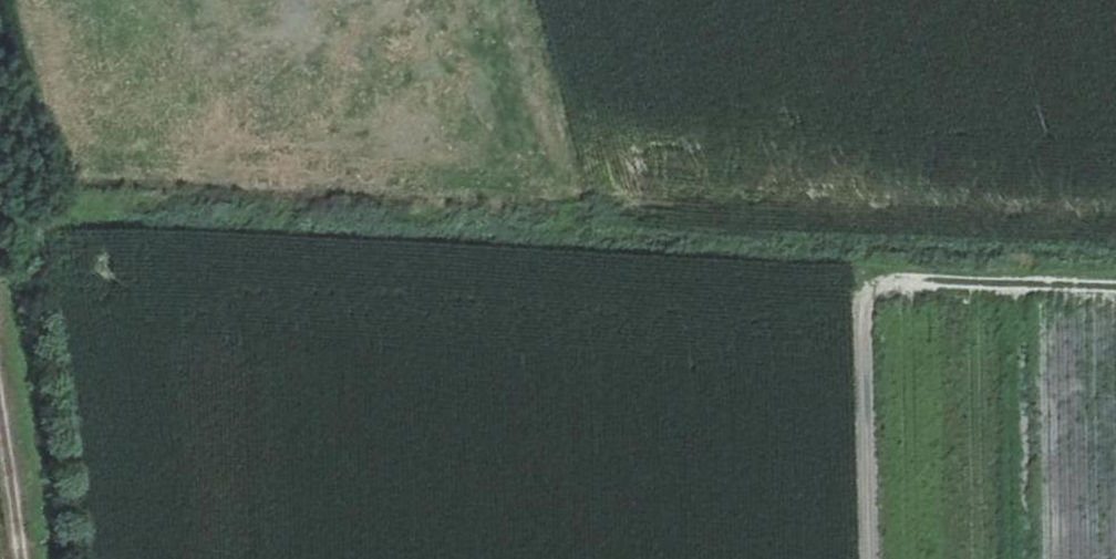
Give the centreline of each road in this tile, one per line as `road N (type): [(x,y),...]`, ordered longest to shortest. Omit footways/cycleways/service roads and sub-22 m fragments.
road 1 (track): [(22,558),(0,382)]

